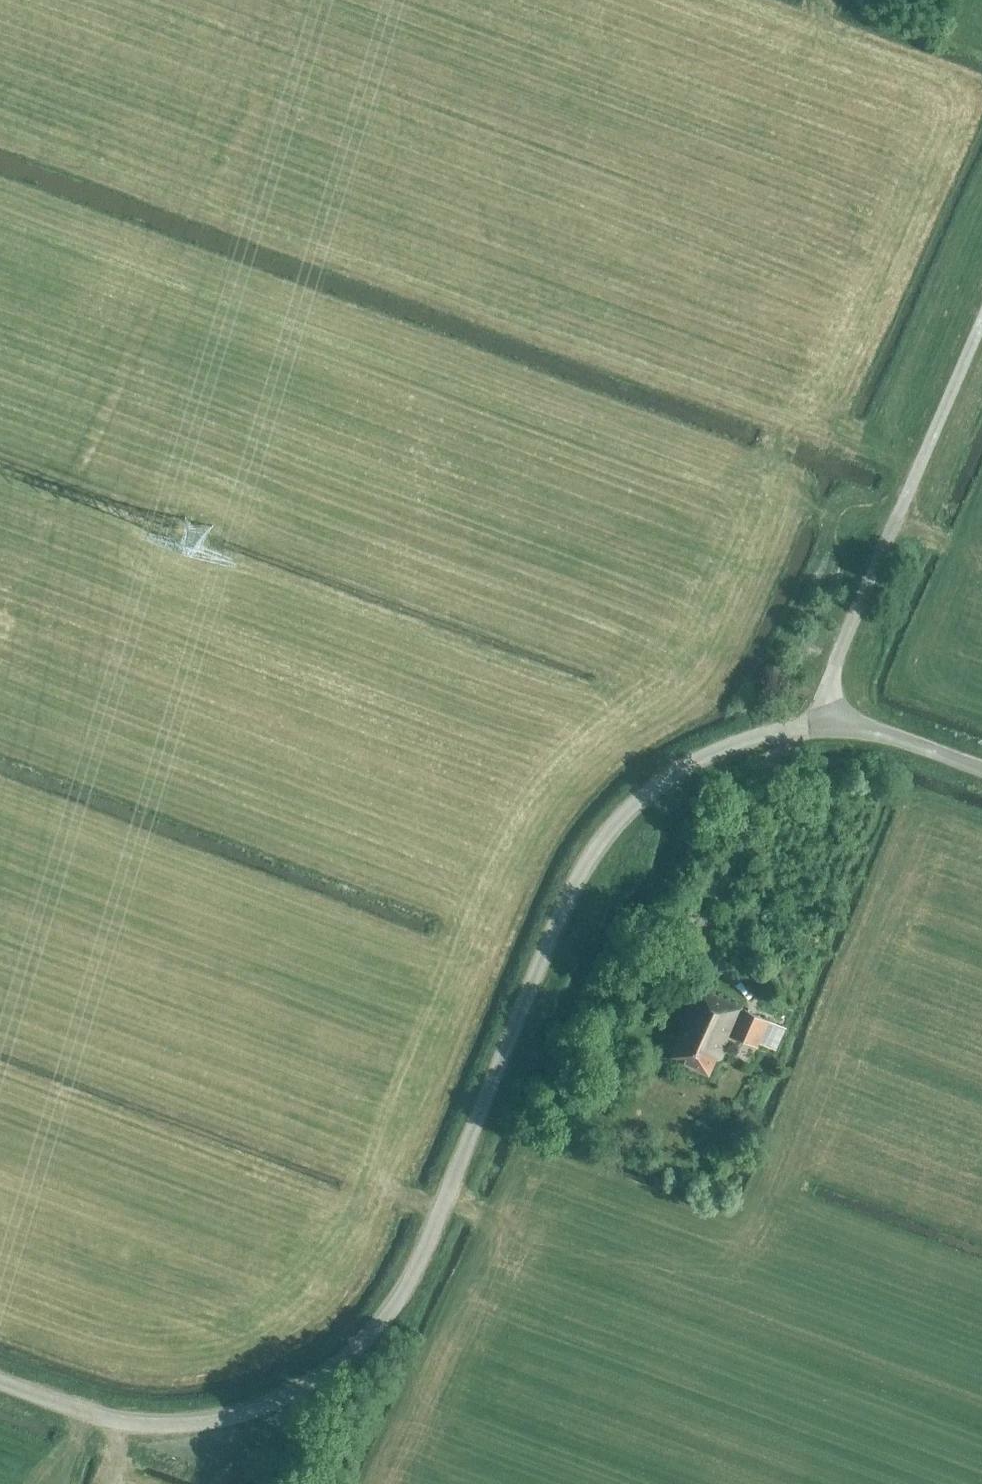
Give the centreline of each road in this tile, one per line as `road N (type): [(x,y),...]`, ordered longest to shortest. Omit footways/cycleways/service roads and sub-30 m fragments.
road 1 (unclassified): [(0,1379),(134,1421),(190,1421),(266,1408),(336,1370),(378,1324),(425,1245),(575,880),(629,811),(679,771),(753,741),(829,728)]
road 2 (unclassified): [(829,728),(831,686),(981,328)]
road 3 (unclassified): [(829,728),(922,748),(981,770)]

